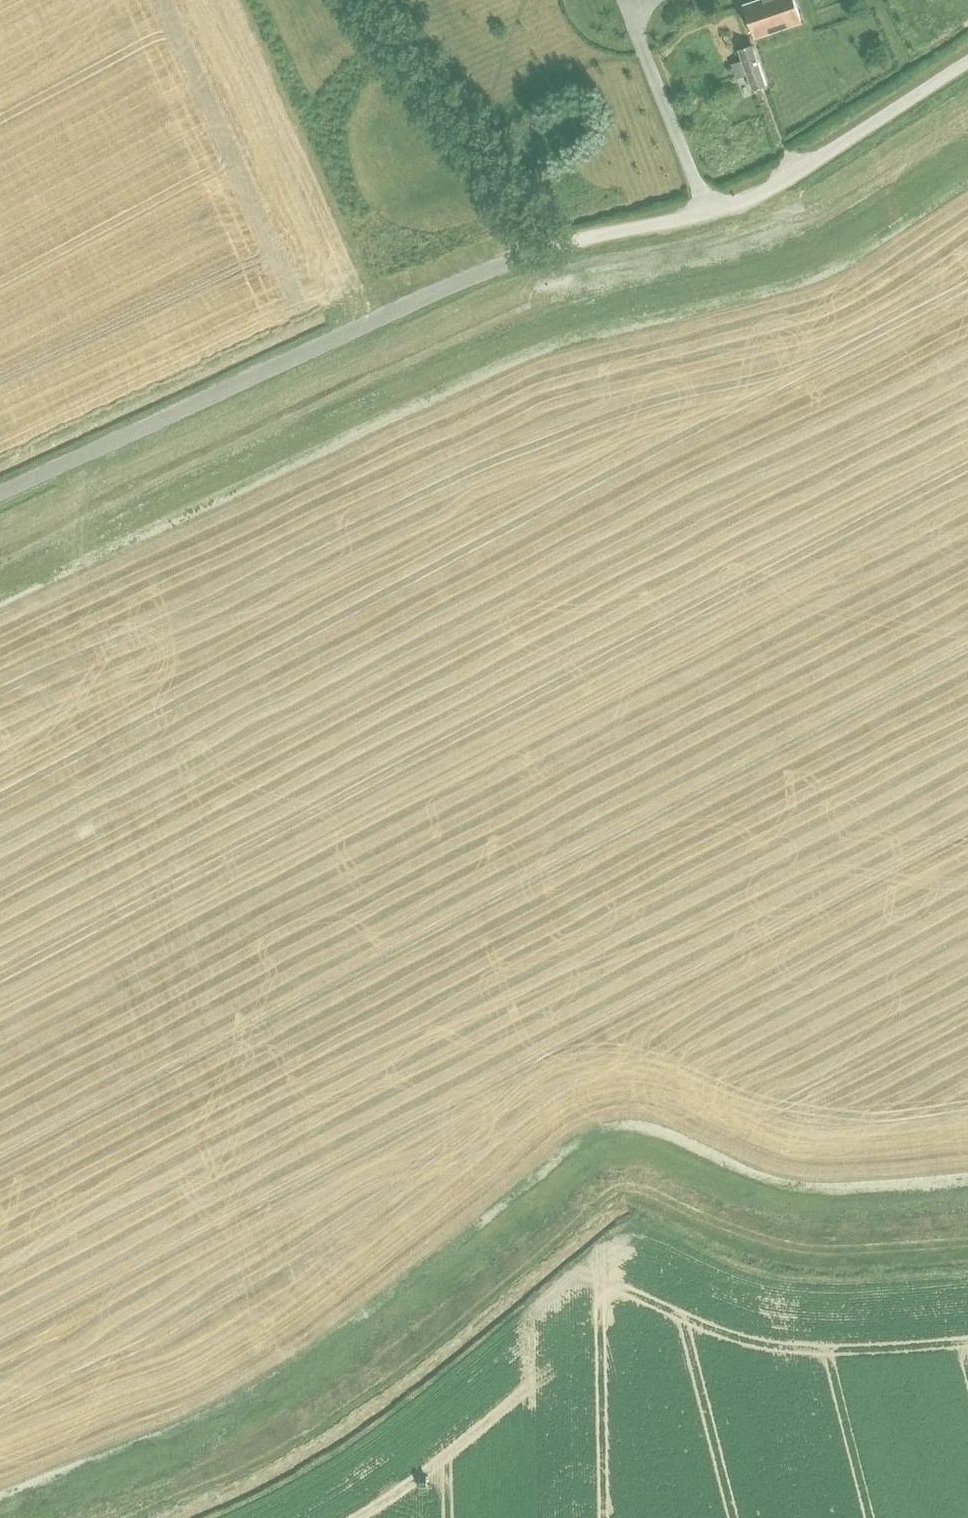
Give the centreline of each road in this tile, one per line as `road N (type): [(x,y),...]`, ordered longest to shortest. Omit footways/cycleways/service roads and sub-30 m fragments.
road 1 (unclassified): [(0,496),(512,259),(745,198),(967,60)]

